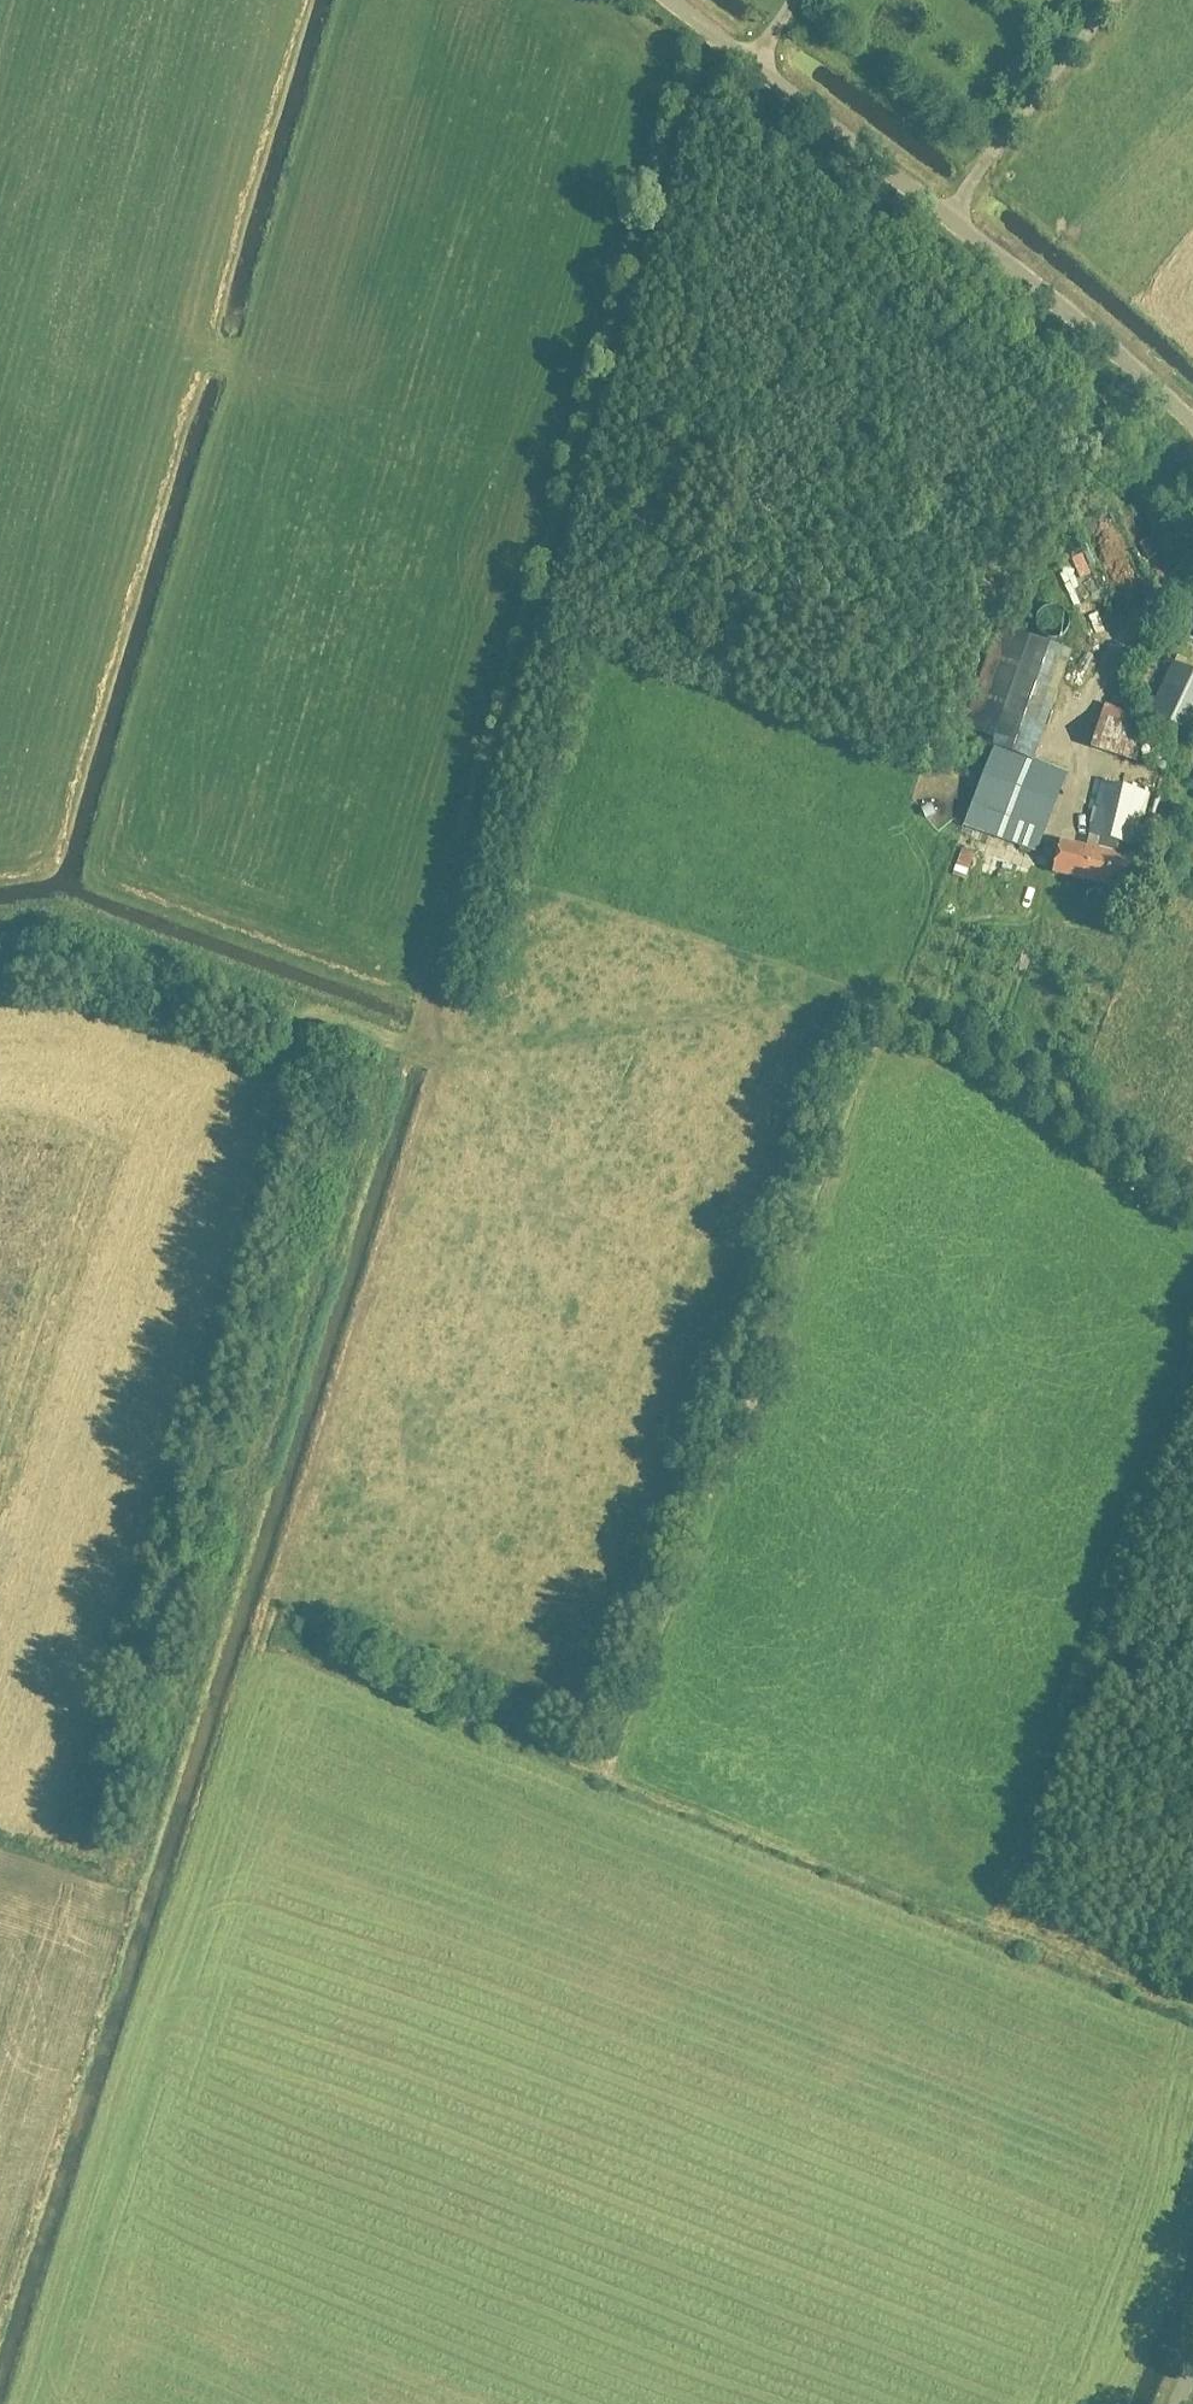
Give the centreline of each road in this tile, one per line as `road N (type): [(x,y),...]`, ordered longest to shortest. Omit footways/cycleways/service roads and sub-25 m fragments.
road 1 (unclassified): [(1192,423),(948,216),(671,0)]

